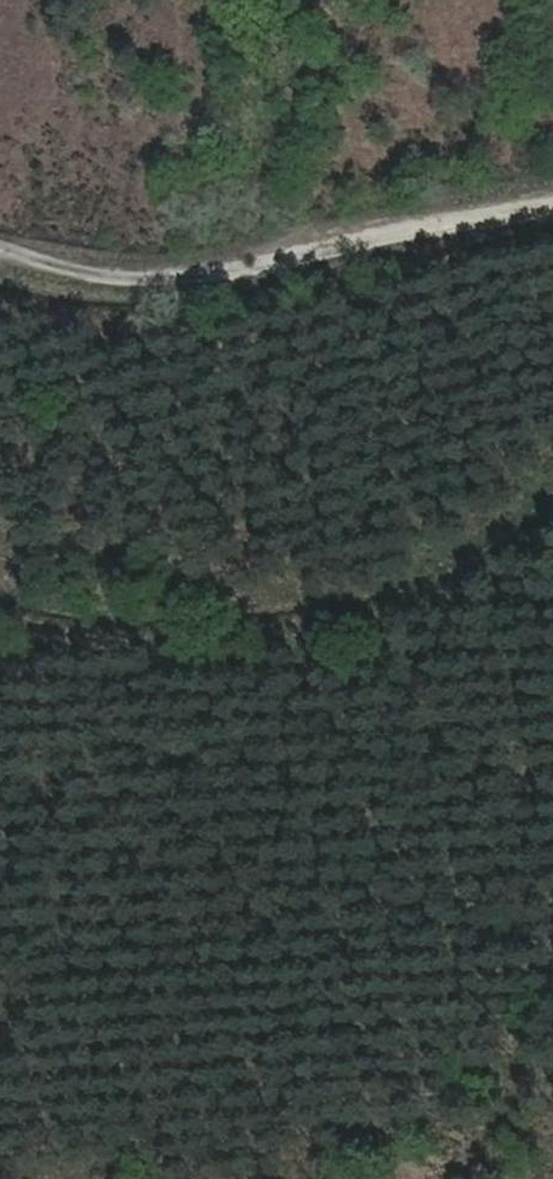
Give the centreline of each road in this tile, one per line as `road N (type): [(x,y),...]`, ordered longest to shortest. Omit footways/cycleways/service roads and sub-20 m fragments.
road 1 (track): [(0,237),(73,259),(288,250),(552,198)]

